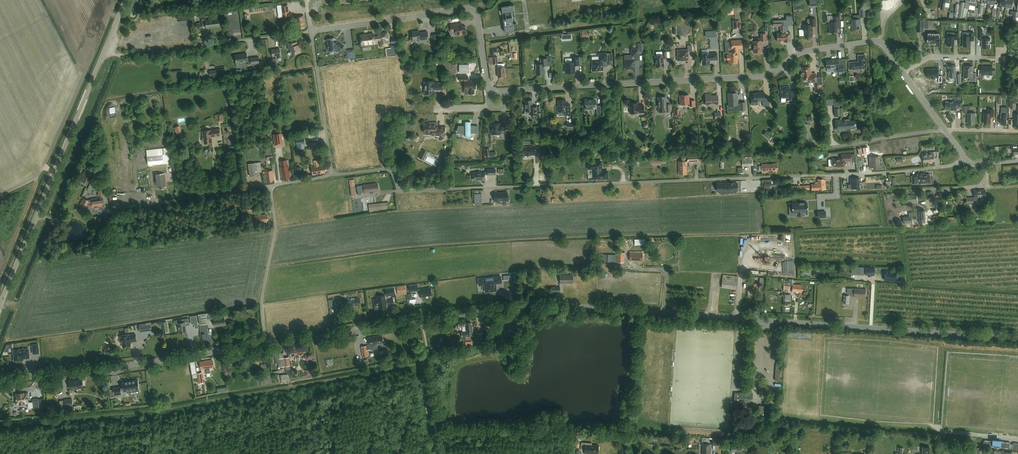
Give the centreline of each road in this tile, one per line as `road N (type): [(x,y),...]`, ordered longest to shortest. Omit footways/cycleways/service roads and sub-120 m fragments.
road 1 (unclassified): [(266,345),(525,308),(1017,340)]
road 2 (residential): [(964,158),(868,174),(406,192),(392,171),(332,176)]
road 3 (residential): [(488,92),(764,76),(800,53),(874,41),(903,72)]
road 4 (unclassified): [(0,305),(125,0)]
road 5 (unclassified): [(0,381),(266,345)]
road 6 (residential): [(311,32),(472,11),(488,92)]
road 7 (residential): [(270,186),(106,211)]
road 8 (residential): [(270,186),(275,232),(261,304),(266,345)]
road 9 (residential): [(332,176),(311,32)]

